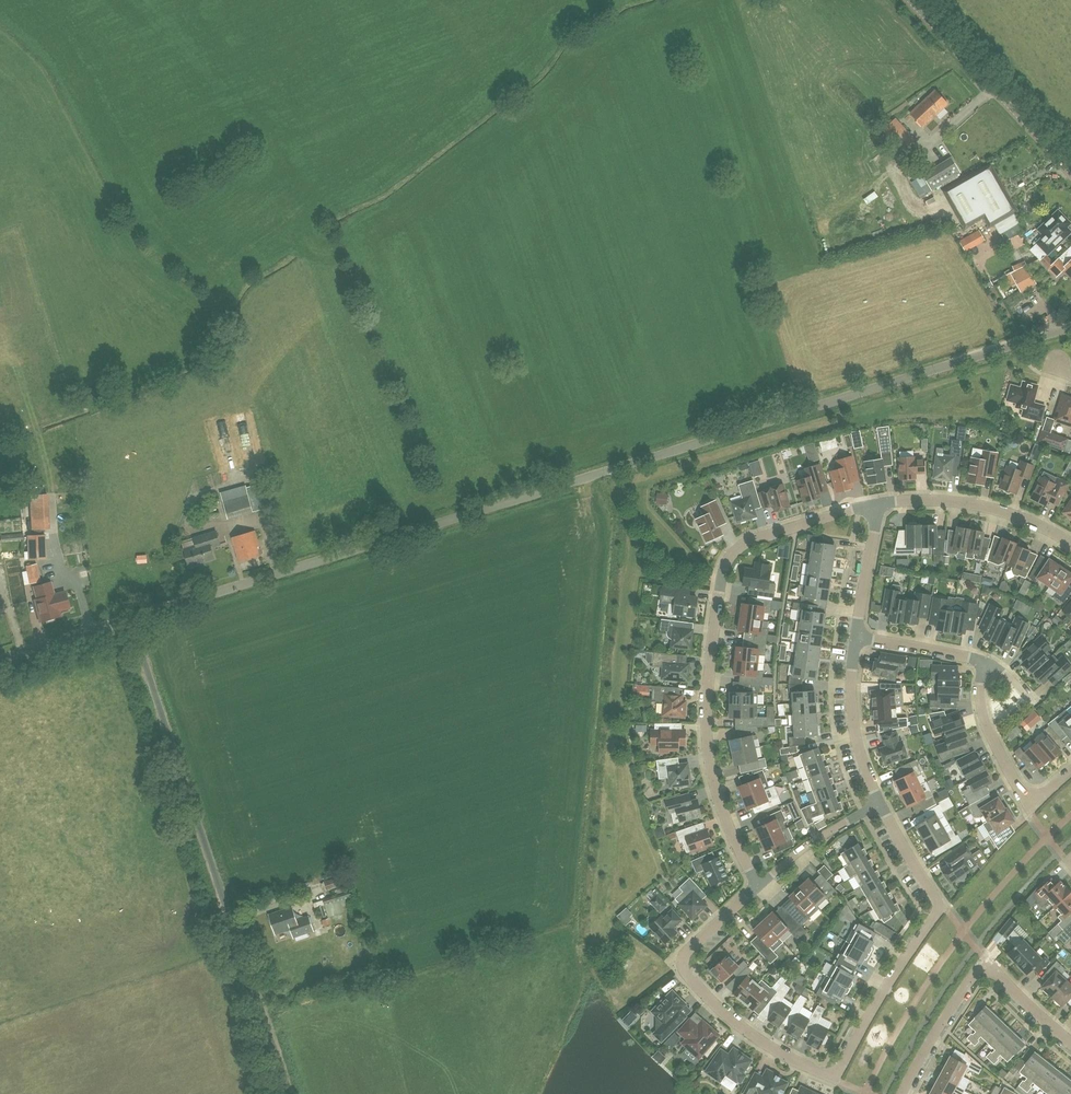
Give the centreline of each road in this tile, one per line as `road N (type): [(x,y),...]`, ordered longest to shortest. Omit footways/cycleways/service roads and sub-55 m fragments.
road 1 (unclassified): [(129,624),(1070,330)]
road 2 (residential): [(879,504),(751,540),(721,579),(708,739),(722,807),(758,885)]
road 3 (residential): [(939,904),(832,1073),(748,1032),(686,972),(690,947),(758,885)]
road 4 (unclassified): [(289,1093),(129,624)]
road 5 (residential): [(1070,1042),(986,967),(972,976),(902,1093)]
road 6 (tertiary): [(1070,172),(910,0)]
road 7 (residential): [(1070,543),(1001,510),(960,501),(879,504)]
road 8 (residential): [(985,662),(986,725),(1017,786),(1029,799),(1070,772)]
road 9 (residential): [(880,804),(856,738),(856,637)]
road 10 (residential): [(758,885),(880,804)]
road 11 (residential): [(856,637),(879,504)]
road 12 (unclassified): [(0,660),(129,624)]
road 13 (residential): [(856,637),(985,662)]

